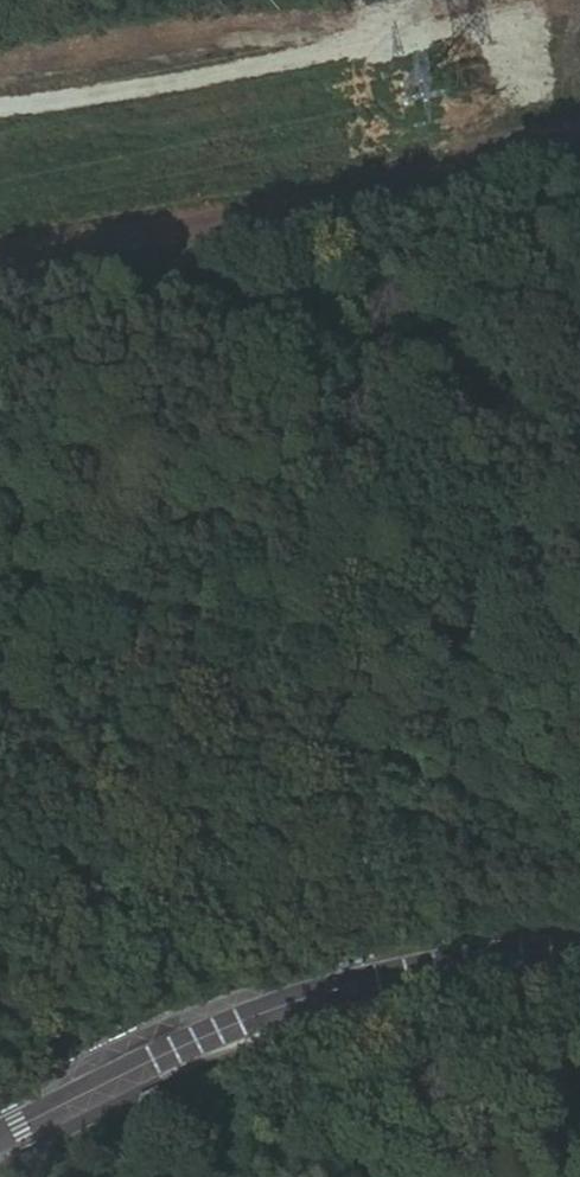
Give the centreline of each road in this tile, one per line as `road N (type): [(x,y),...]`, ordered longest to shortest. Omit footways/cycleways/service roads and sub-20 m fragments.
road 1 (residential): [(579,954),(418,967),(236,1019),(0,1122)]

